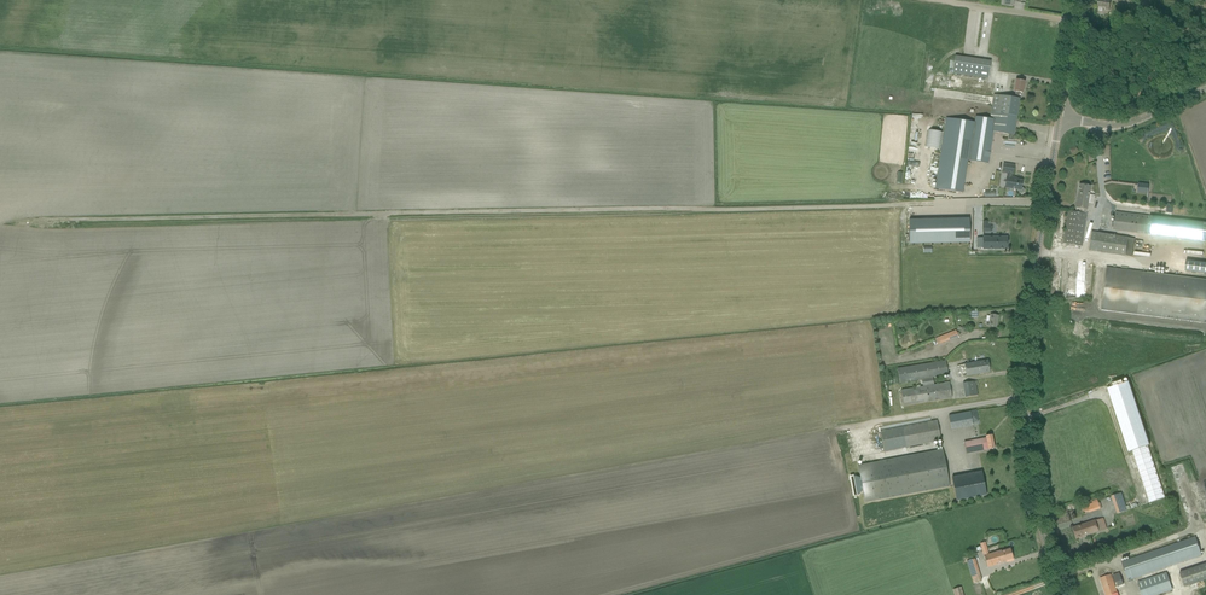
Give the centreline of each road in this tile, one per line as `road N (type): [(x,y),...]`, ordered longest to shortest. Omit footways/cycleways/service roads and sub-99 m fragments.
road 1 (track): [(49,225),(1046,203)]
road 2 (tertiary): [(1061,594),(1034,501),(1023,404),(1059,119)]
road 3 (track): [(1205,527),(1017,594)]
road 4 (unclassified): [(1059,119),(1128,122),(1205,89)]
road 5 (track): [(1074,21),(938,0)]
road 6 (tertiary): [(1059,119),(1078,0)]

